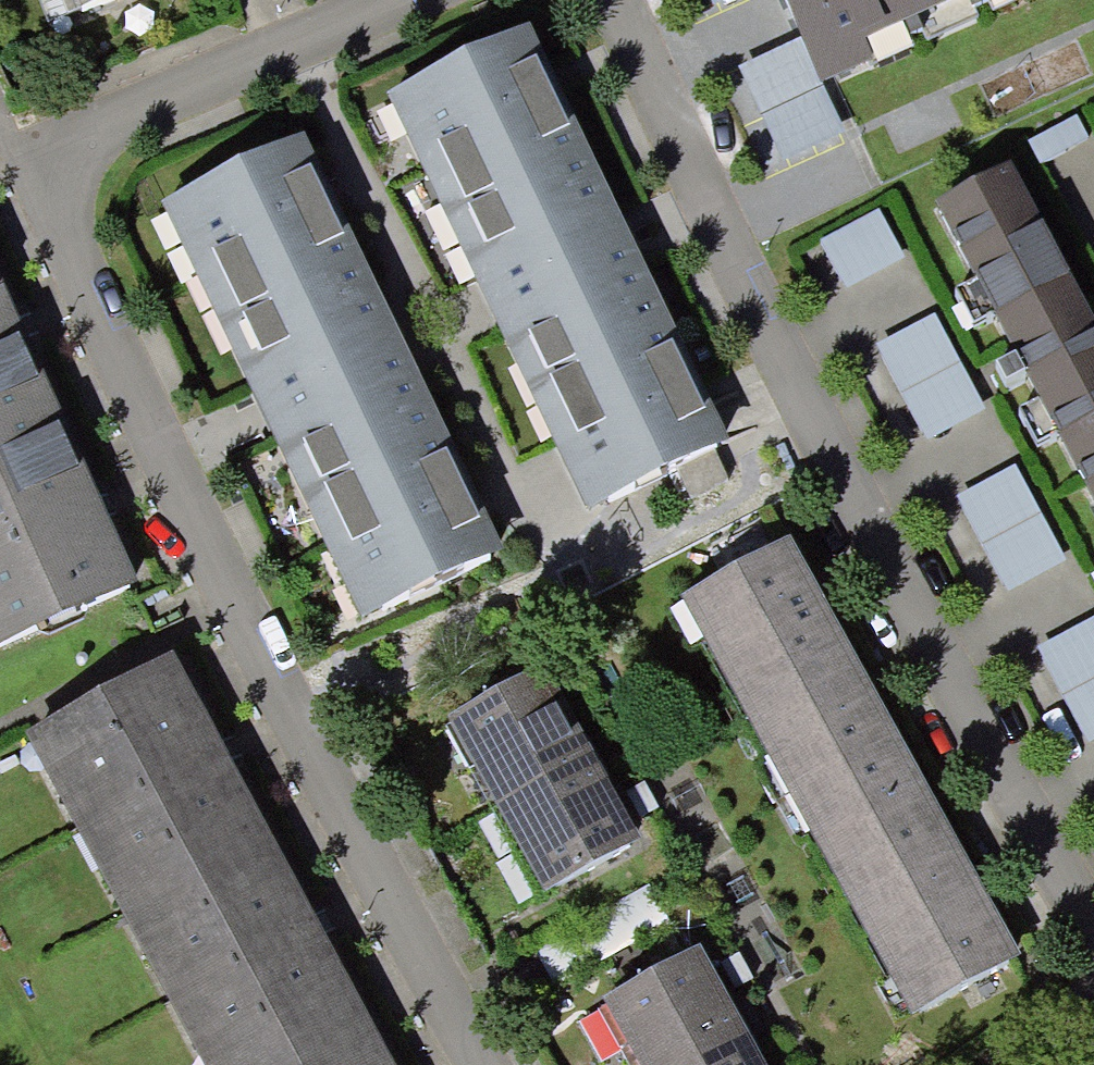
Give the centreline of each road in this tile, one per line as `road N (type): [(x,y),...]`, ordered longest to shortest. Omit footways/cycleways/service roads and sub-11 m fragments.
road 1 (residential): [(1093,956),(837,488),(626,0)]
road 2 (residential): [(28,170),(292,707),(486,1064)]
road 3 (residential): [(403,0),(28,170)]

